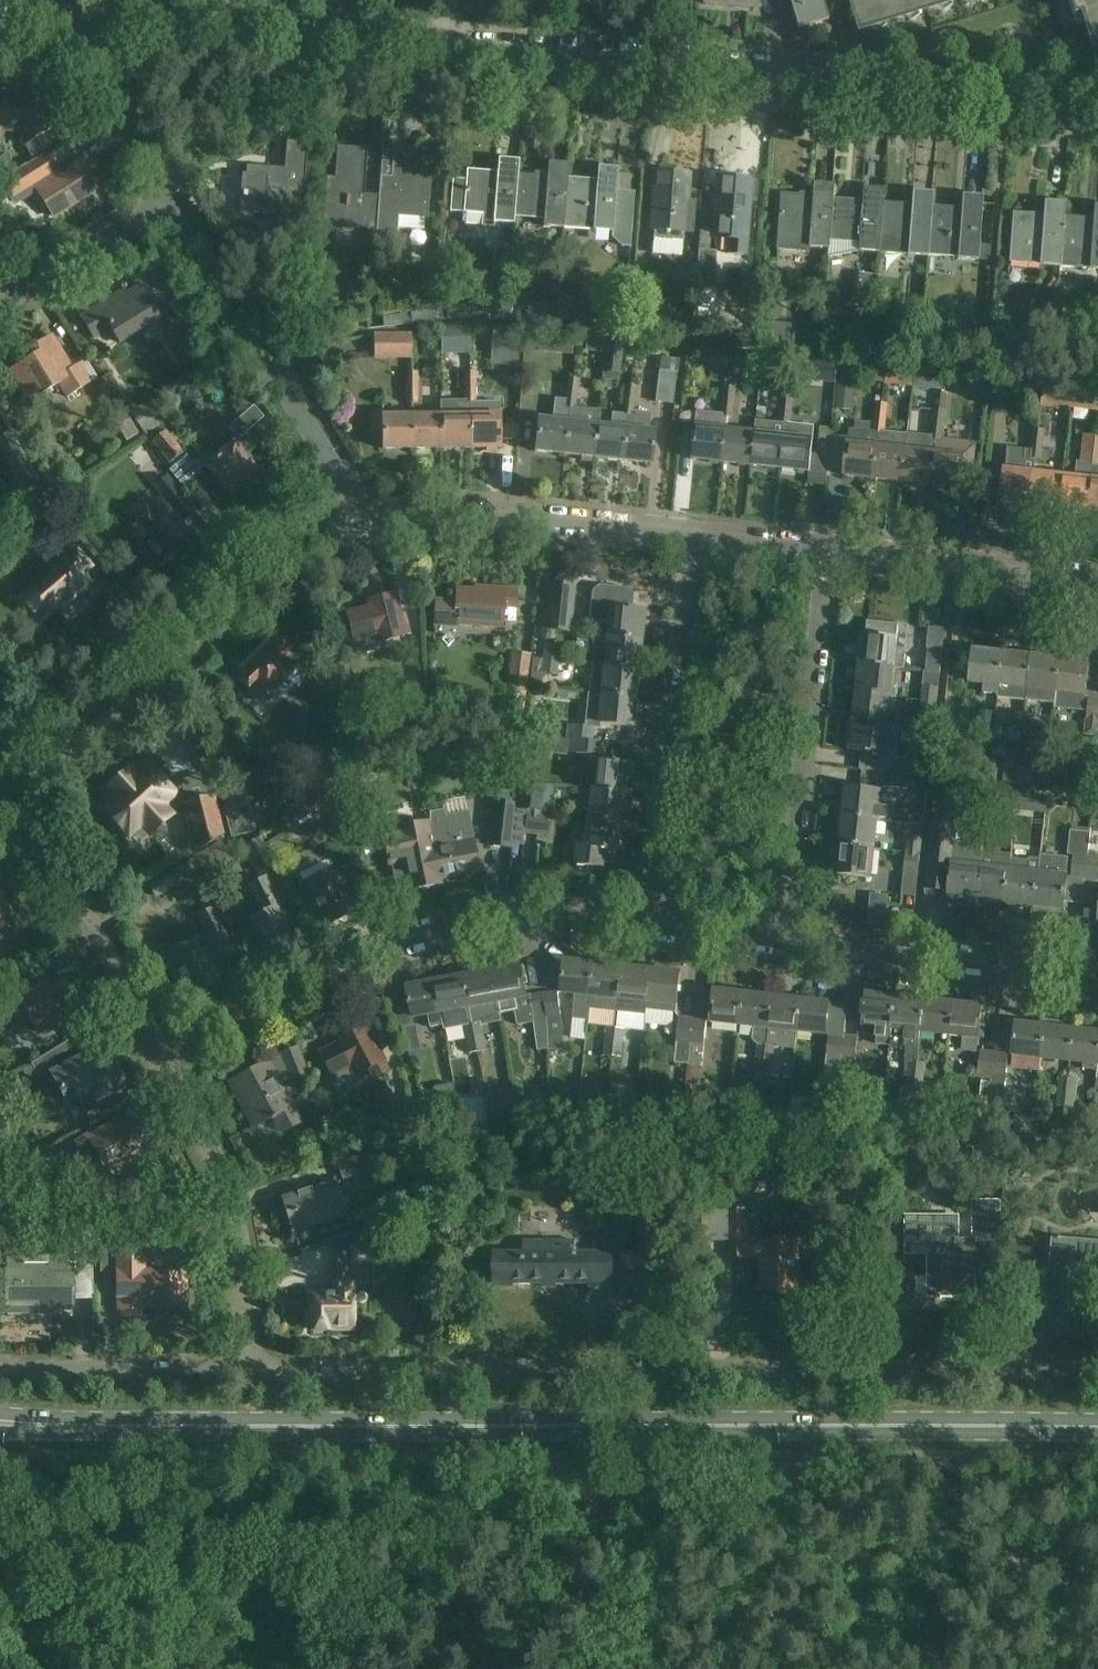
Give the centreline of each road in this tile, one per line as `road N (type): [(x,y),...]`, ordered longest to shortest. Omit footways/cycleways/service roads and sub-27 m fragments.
road 1 (secondary): [(1097,1428),(0,1423)]
road 2 (residential): [(69,23),(1097,93)]
road 3 (residential): [(1097,1374),(247,1371)]
road 4 (residential): [(166,1049),(349,955),(430,925),(533,914),(662,928)]
road 5 (residential): [(359,517),(179,626),(2,780)]
road 6 (residential): [(690,530),(662,928)]
road 7 (residential): [(795,937),(826,544)]
road 8 (residential): [(359,517),(167,193)]
road 9 (residential): [(247,1371),(249,1275),(233,1187),(166,1049)]
road 10 (residential): [(690,530),(639,520),(359,517)]
road 11 (residential): [(166,1049),(2,780)]
road 12 (residential): [(795,937),(1097,971)]
road 13 (residential): [(1097,568),(826,544)]
road 14 (residential): [(0,1367),(247,1371)]
road 15 (residential): [(167,193),(69,23)]
road 16 (residential): [(0,290),(167,193)]
road 17 (residential): [(826,544),(690,530)]
road 18 (residential): [(662,928),(795,937)]

